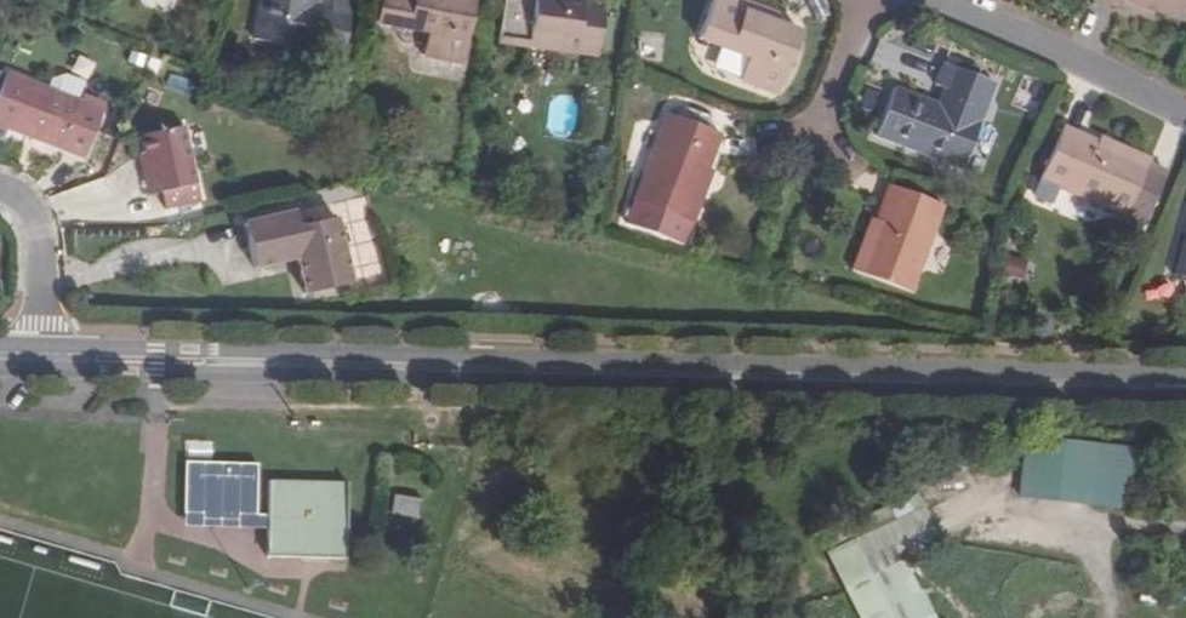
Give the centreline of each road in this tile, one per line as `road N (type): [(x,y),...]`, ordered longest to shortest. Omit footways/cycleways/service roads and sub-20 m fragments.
road 1 (tertiary): [(37,358),(1185,385)]
road 2 (residential): [(1185,116),(928,0)]
road 3 (residential): [(37,358),(35,233),(0,193)]
road 4 (residential): [(859,0),(808,124)]

